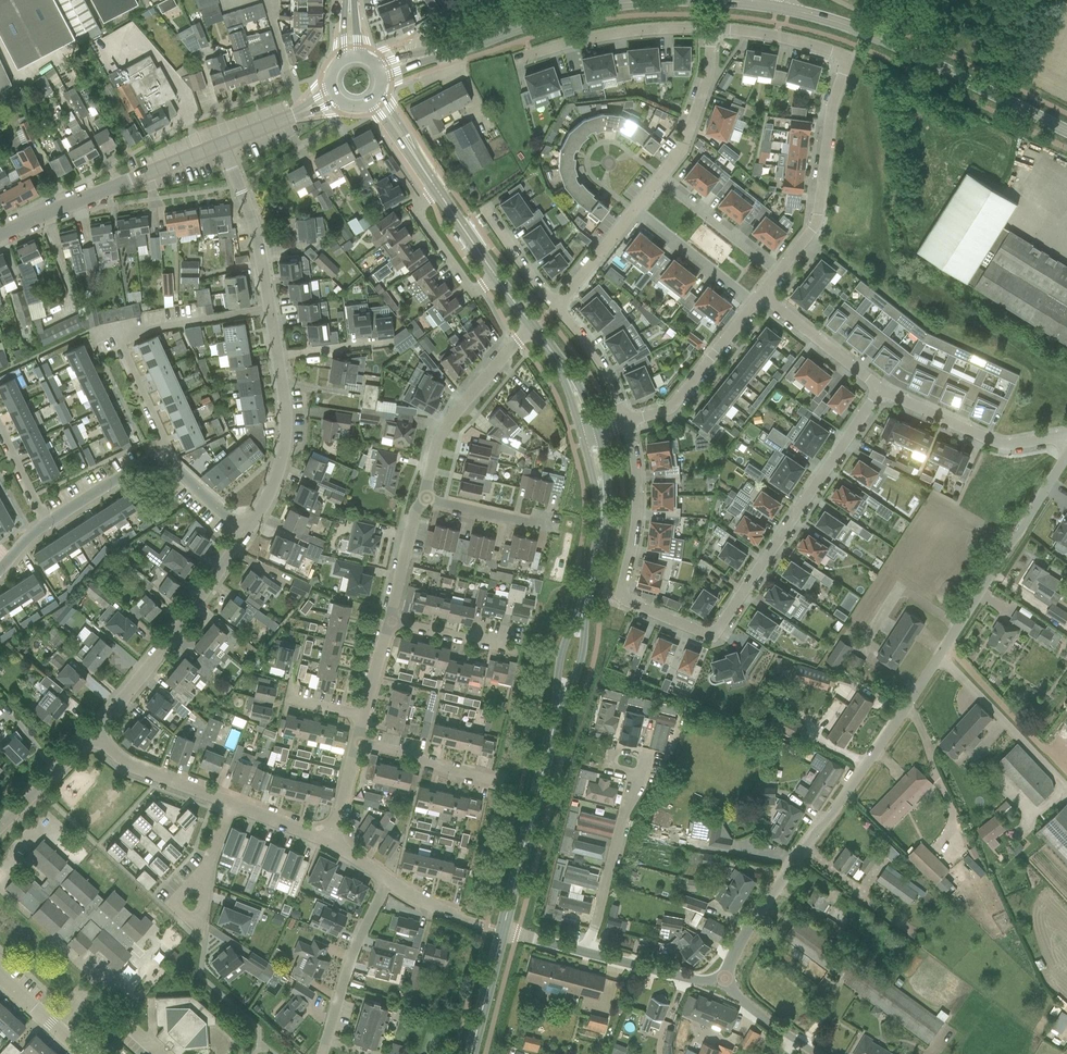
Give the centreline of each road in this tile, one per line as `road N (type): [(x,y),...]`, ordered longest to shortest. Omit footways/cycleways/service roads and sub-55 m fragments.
road 1 (residential): [(714,975),(860,774),(1066,455)]
road 2 (residential): [(878,391),(729,620),(714,631),(622,598),(637,521),(627,422)]
road 3 (residential): [(710,34),(778,35),(842,66),(819,208),(811,234),(781,274)]
road 4 (residential): [(166,464),(170,456),(119,336),(269,310)]
road 5 (residential): [(91,735),(247,531)]
road 6 (tertiary): [(658,0),(555,15),(416,59)]
road 7 (residential): [(0,238),(221,143)]
road 8 (tertiary): [(502,932),(558,706)]
road 9 (residential): [(424,497),(437,438),(533,327)]
road 10 (tertiary): [(1066,129),(881,37)]
road 11 (residential): [(515,61),(612,34),(691,27),(710,34)]
road 12 (residential): [(878,391),(991,441),(1066,446)]
road 13 (residential): [(323,1053),(350,960),(387,880)]
road 14 (residential): [(247,531),(278,480),(286,440),(277,359)]
road 15 (residential): [(588,953),(634,777)]
road 16 (residential): [(754,304),(671,405),(627,422)]
road 17 (residential): [(269,310),(221,143)]
road 18 (residential): [(232,805),(137,769),(91,735)]
road 19 (residential): [(710,34),(709,74),(681,152),(659,178)]
road 20 (residential): [(781,274),(659,178)]
road 21 (residential): [(439,194),(417,208),(449,263),(467,289),(497,278)]
road 22 (residential): [(635,211),(754,304)]
road 23 (residential): [(762,297),(878,391)]
road 24 (residential): [(627,422),(600,356),(555,307)]
road 25 (residential): [(49,527),(146,467),(166,464)]
road 26 (residential): [(485,780),(357,743)]
road 27 (residential): [(714,975),(689,979),(588,953)]
road 28 (residential): [(0,827),(91,735)]
road 29 (residential): [(391,620),(424,497)]
road 30 (unclassified): [(813,1053),(752,1013),(714,975)]
road 31 (residential): [(635,211),(555,307)]
road 32 (tertiary): [(471,1053),(502,932)]
road 33 (residential): [(544,526),(424,497)]
road 34 (residential): [(509,649),(391,620)]

